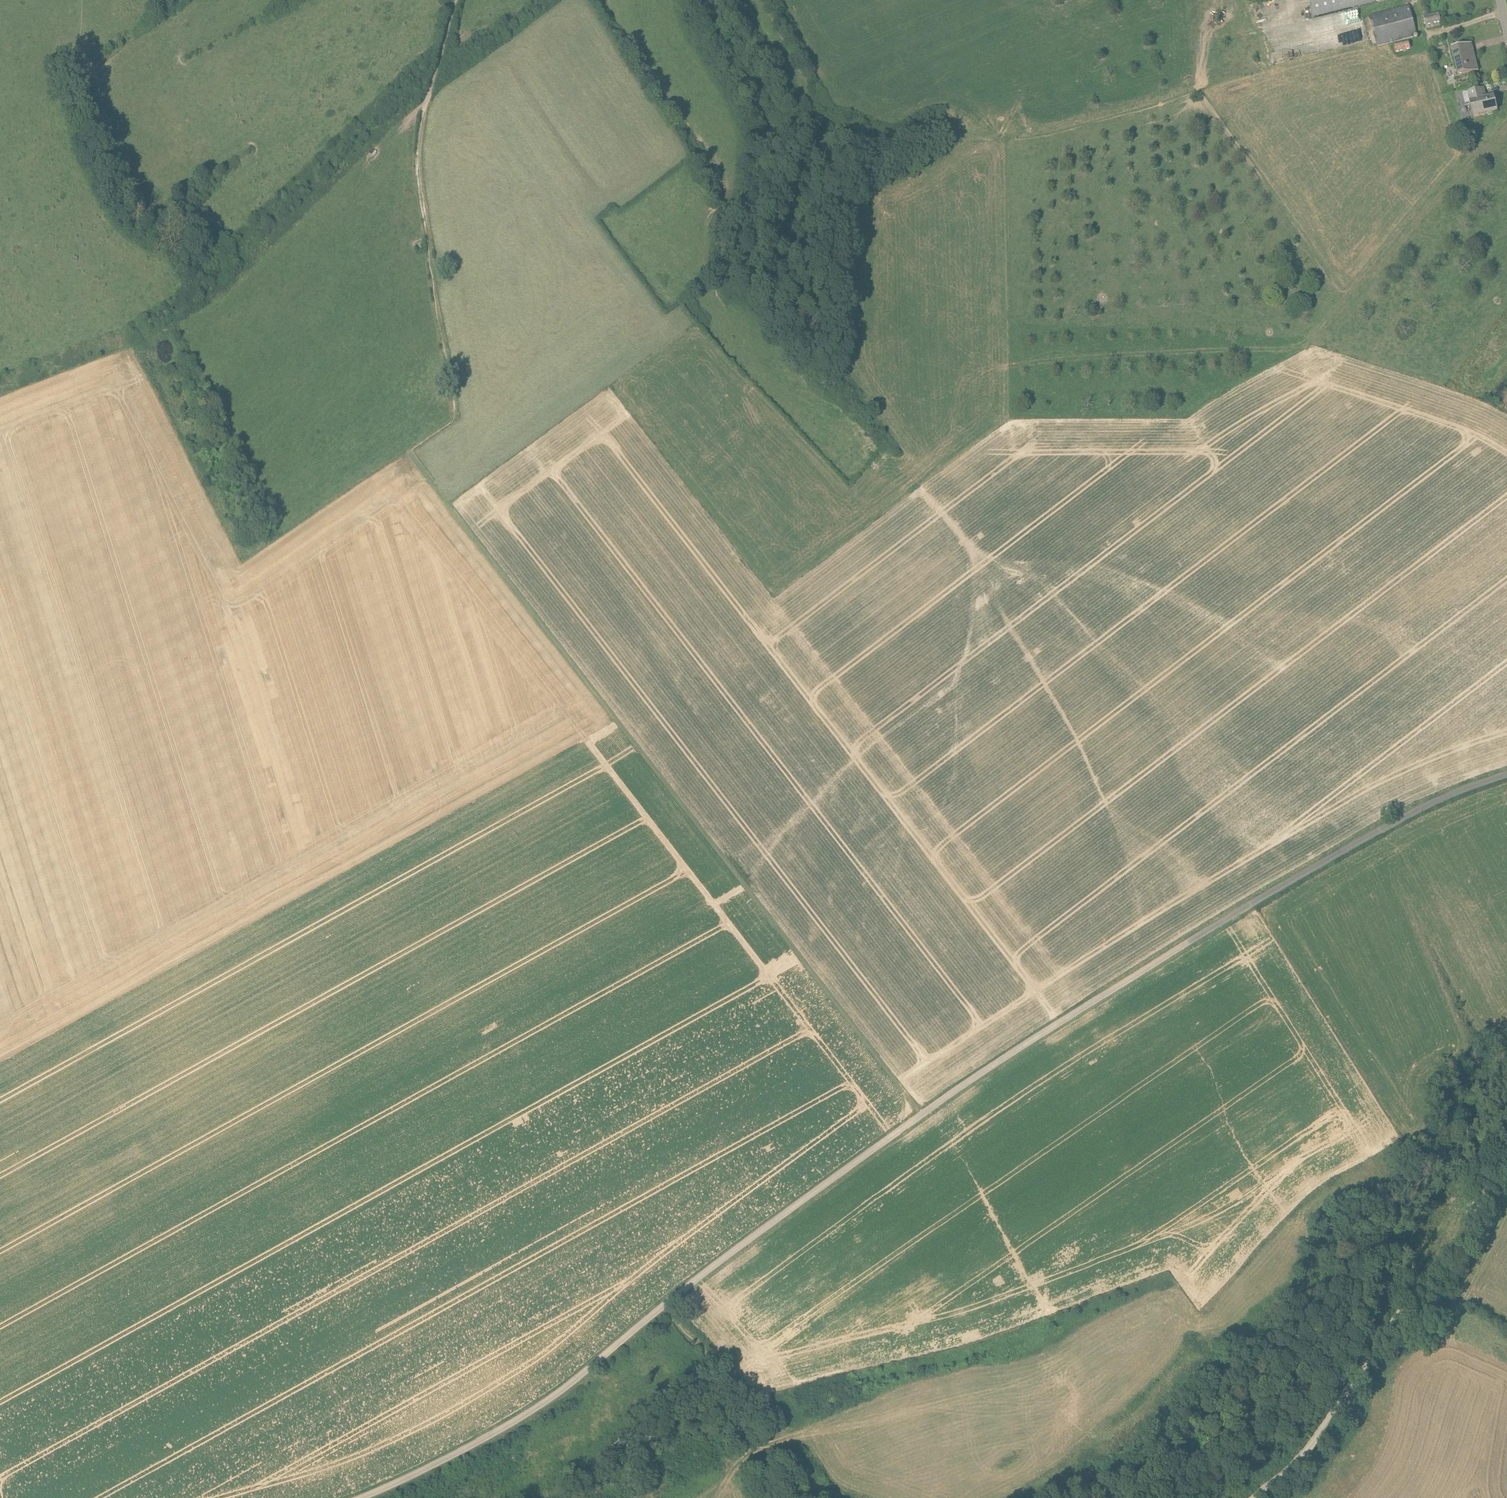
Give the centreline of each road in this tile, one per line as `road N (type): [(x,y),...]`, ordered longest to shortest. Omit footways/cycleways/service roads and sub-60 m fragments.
road 1 (unclassified): [(361,1497),(552,1397),(728,1255),(1036,1037),(1407,815),(1506,774)]
road 2 (track): [(921,1115),(410,455)]
road 3 (track): [(1308,339),(1506,112)]
road 4 (track): [(431,272),(419,145),(456,0)]
road 5 (unclassified): [(1417,1293),(1305,1442),(1237,1497)]
road 6 (unclassified): [(1417,1293),(1456,1254),(1506,1156)]

